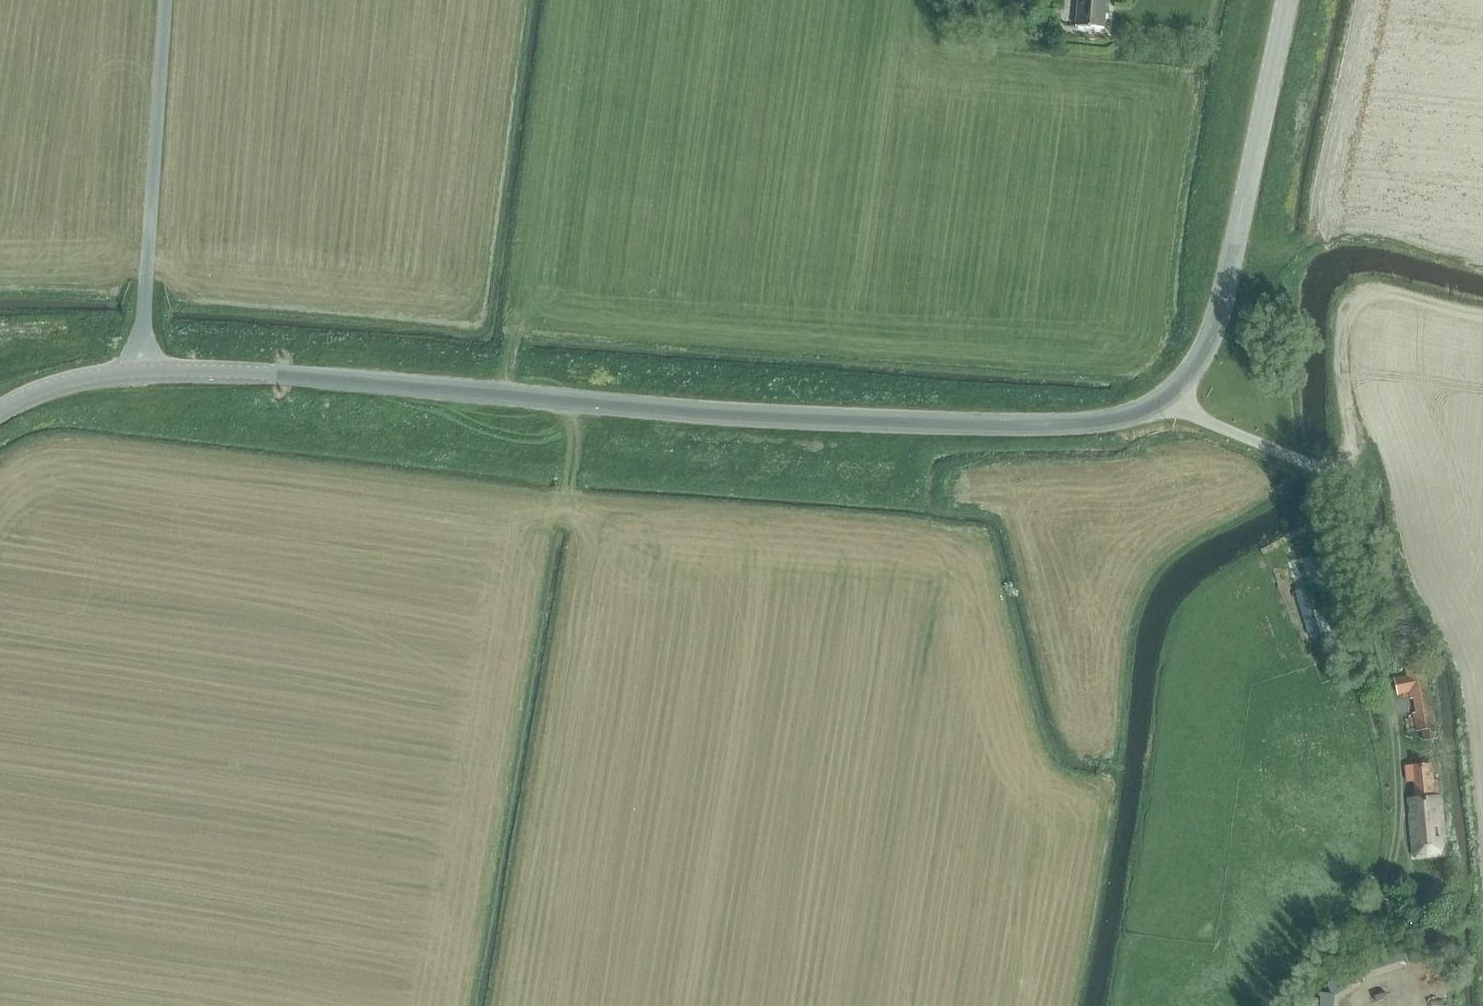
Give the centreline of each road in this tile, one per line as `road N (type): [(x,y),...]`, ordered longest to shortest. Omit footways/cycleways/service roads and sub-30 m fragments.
road 1 (secondary): [(1219,313),(1182,383),(1149,407),(1094,422),(764,415),(276,374)]
road 2 (secondary): [(1219,313),(1285,0)]
road 3 (secondary): [(0,412),(86,381),(145,372),(276,374)]

